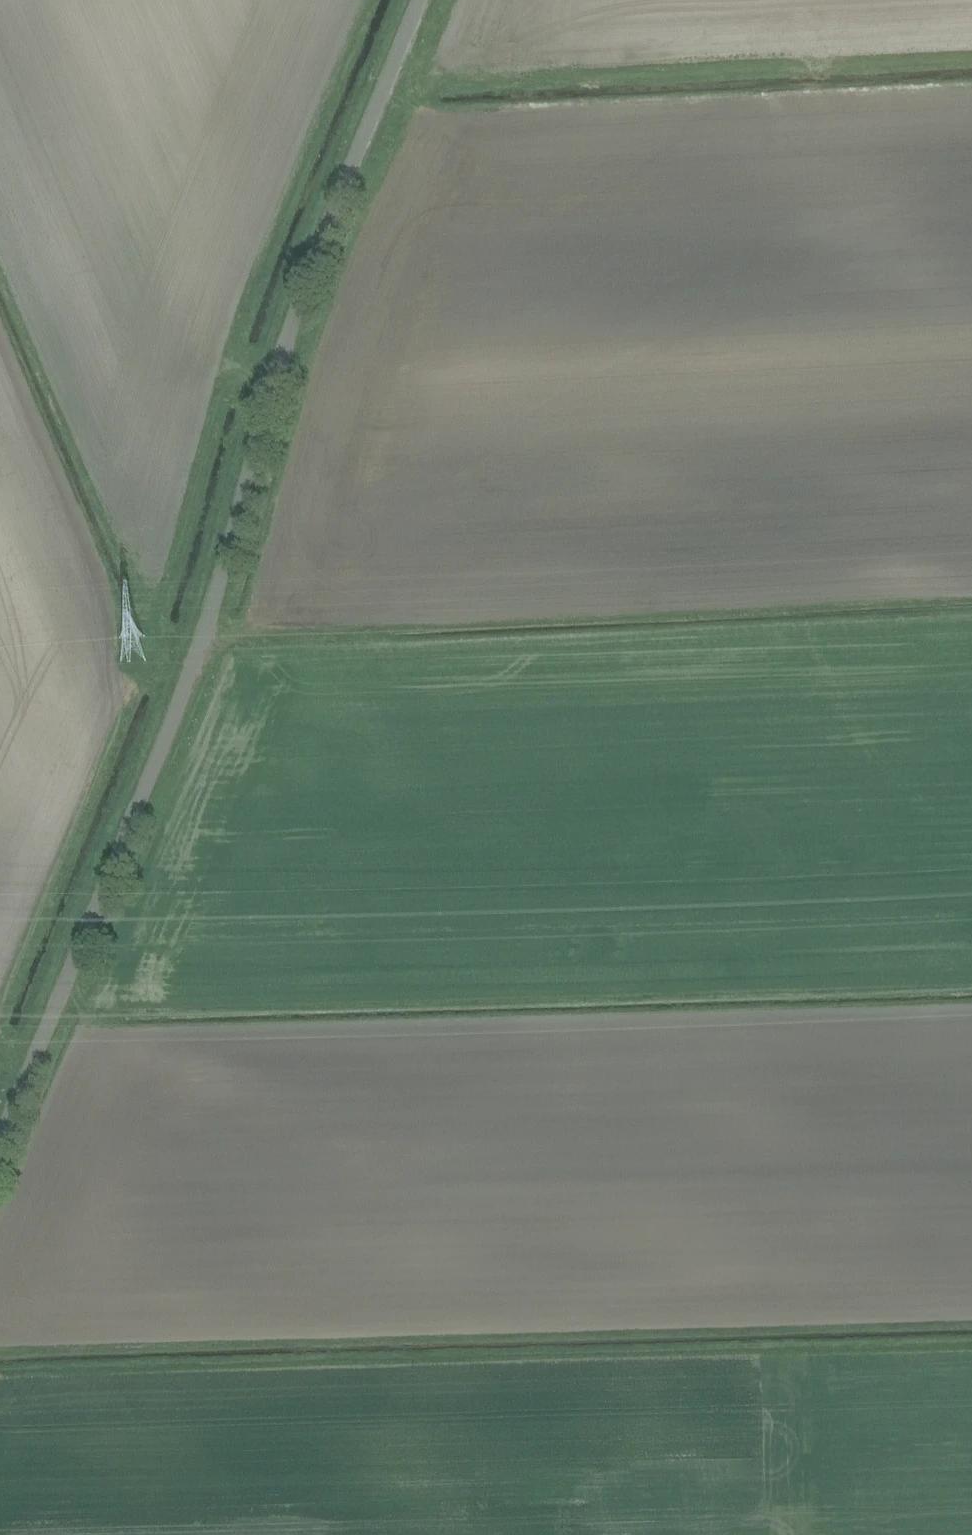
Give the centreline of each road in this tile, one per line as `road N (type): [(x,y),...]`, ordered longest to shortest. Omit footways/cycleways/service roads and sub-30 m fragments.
road 1 (unclassified): [(0,1139),(195,652),(290,322),(418,0)]

